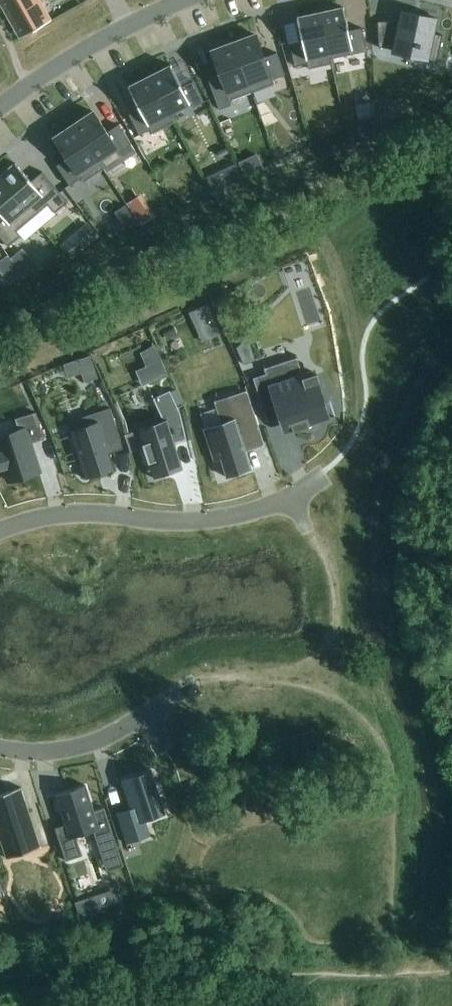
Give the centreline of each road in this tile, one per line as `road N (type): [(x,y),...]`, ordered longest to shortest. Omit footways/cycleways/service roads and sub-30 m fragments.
road 1 (track): [(0,977),(451,968)]
road 2 (residential): [(0,533),(86,513),(193,522),(289,499)]
road 3 (unclassified): [(0,108),(186,0)]
road 4 (residential): [(0,748),(62,751),(96,741),(195,684)]

